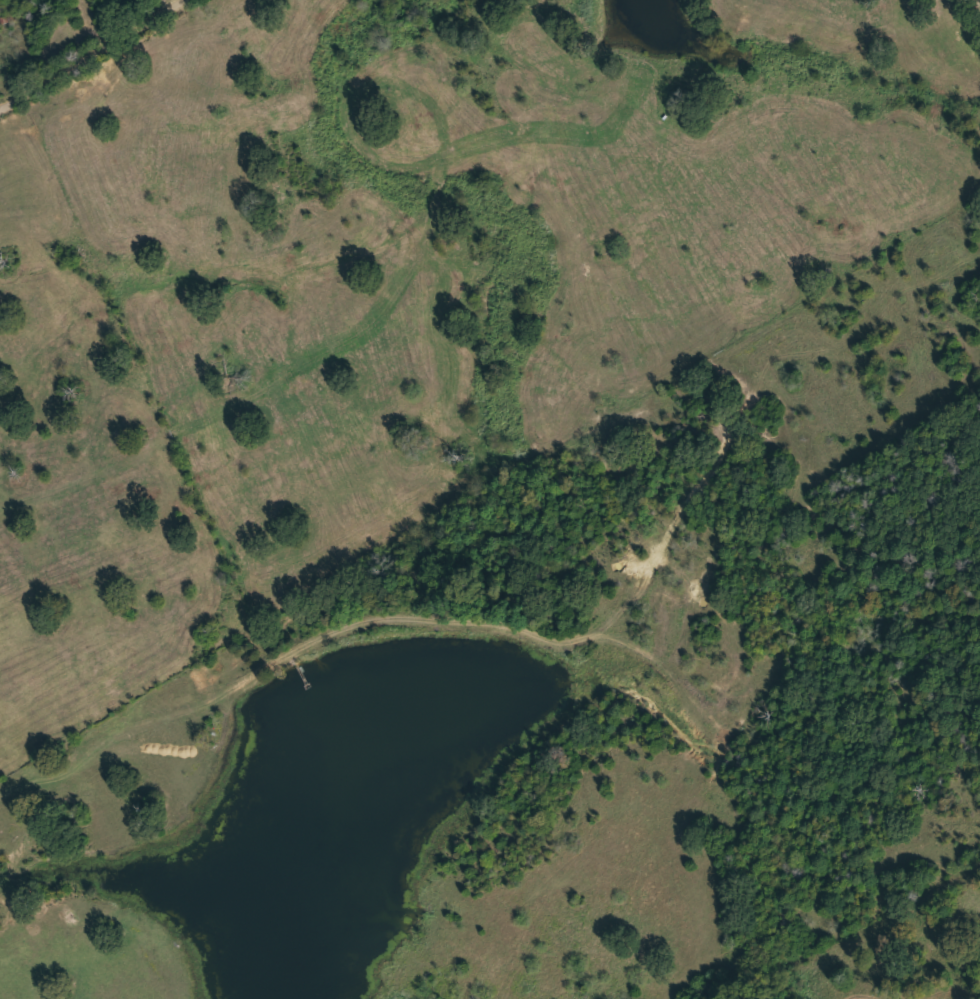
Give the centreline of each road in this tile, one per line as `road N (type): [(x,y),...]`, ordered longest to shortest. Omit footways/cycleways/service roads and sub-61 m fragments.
road 1 (residential): [(171,0),(0,103)]
road 2 (residential): [(143,718),(0,790)]

